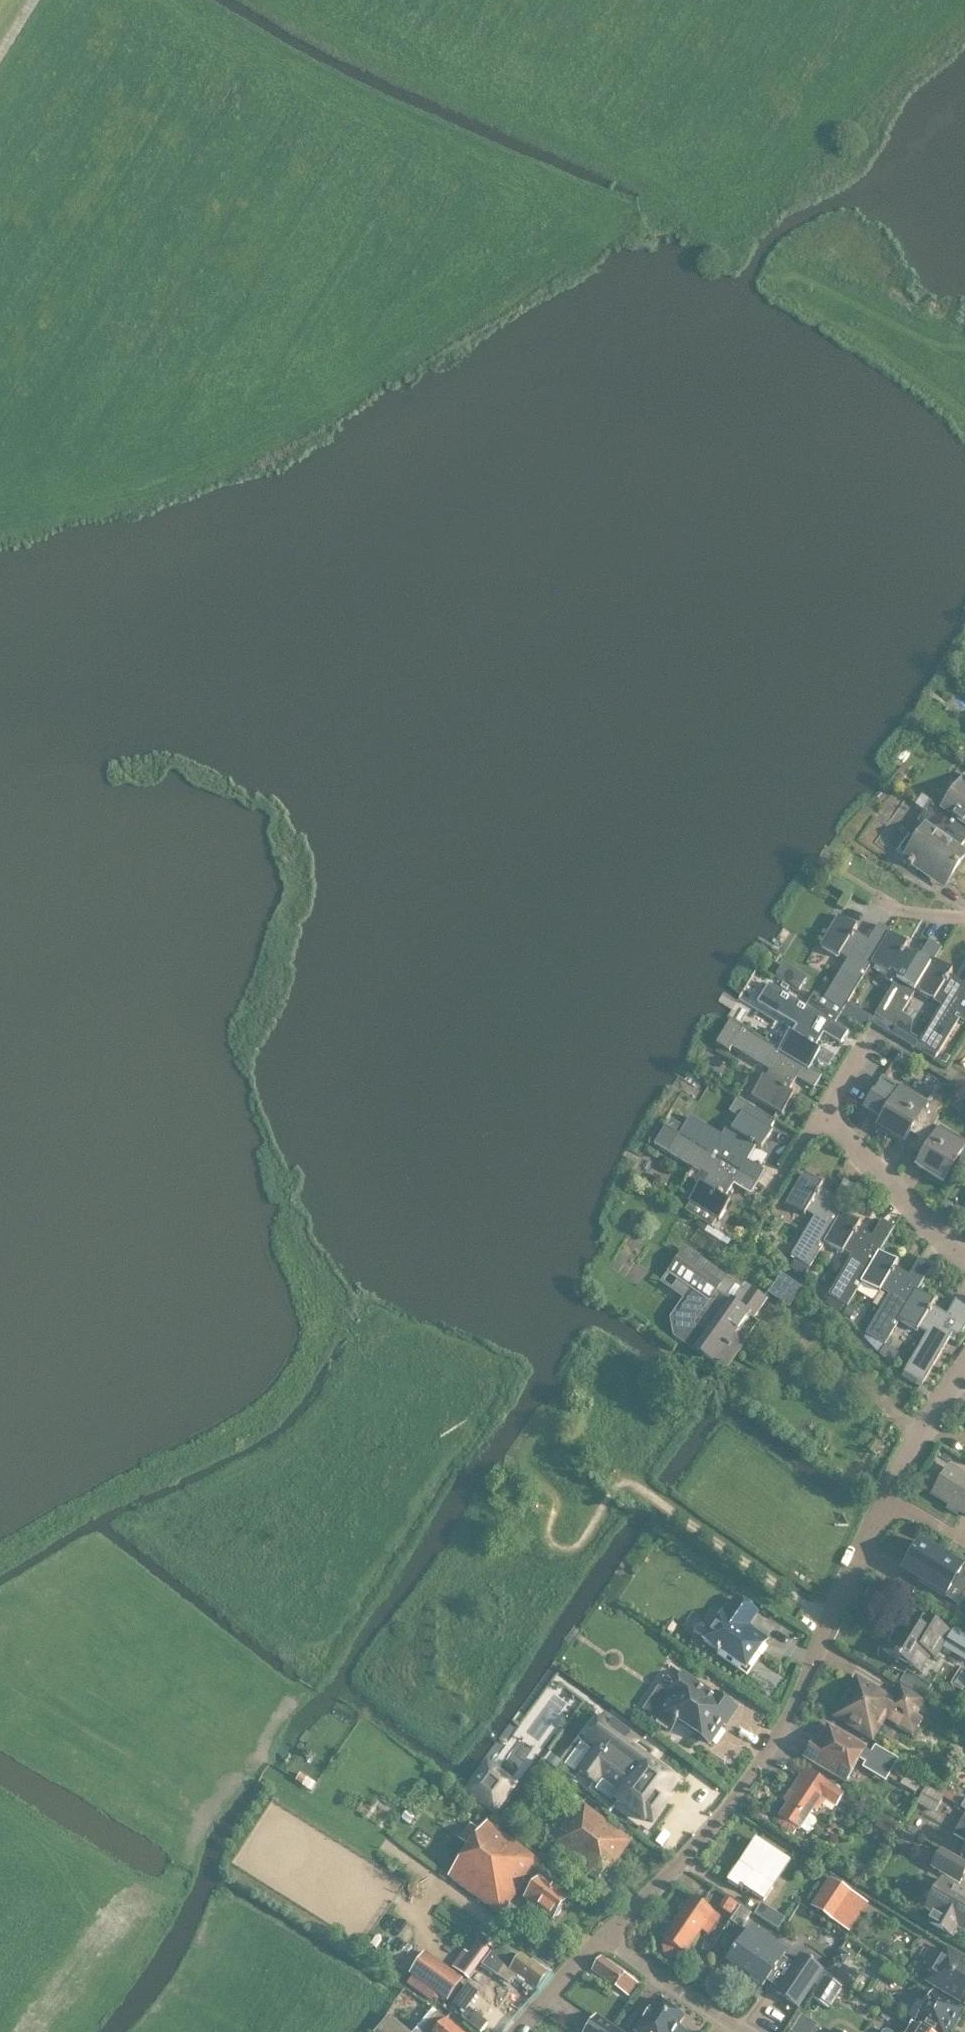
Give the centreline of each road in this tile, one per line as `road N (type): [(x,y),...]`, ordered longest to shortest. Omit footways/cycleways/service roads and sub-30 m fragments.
road 1 (track): [(736,247),(635,180),(294,26),(254,0)]
road 2 (residential): [(603,1946),(672,1876),(772,1749),(890,1498)]
road 3 (track): [(509,1461),(554,1494),(554,1543),(576,1544),(623,1479),(833,1616)]
road 4 (residential): [(964,1258),(824,1115),(864,1051)]
road 5 (residential): [(745,2031),(603,1946)]
road 6 (residential): [(890,1498),(964,1369)]

